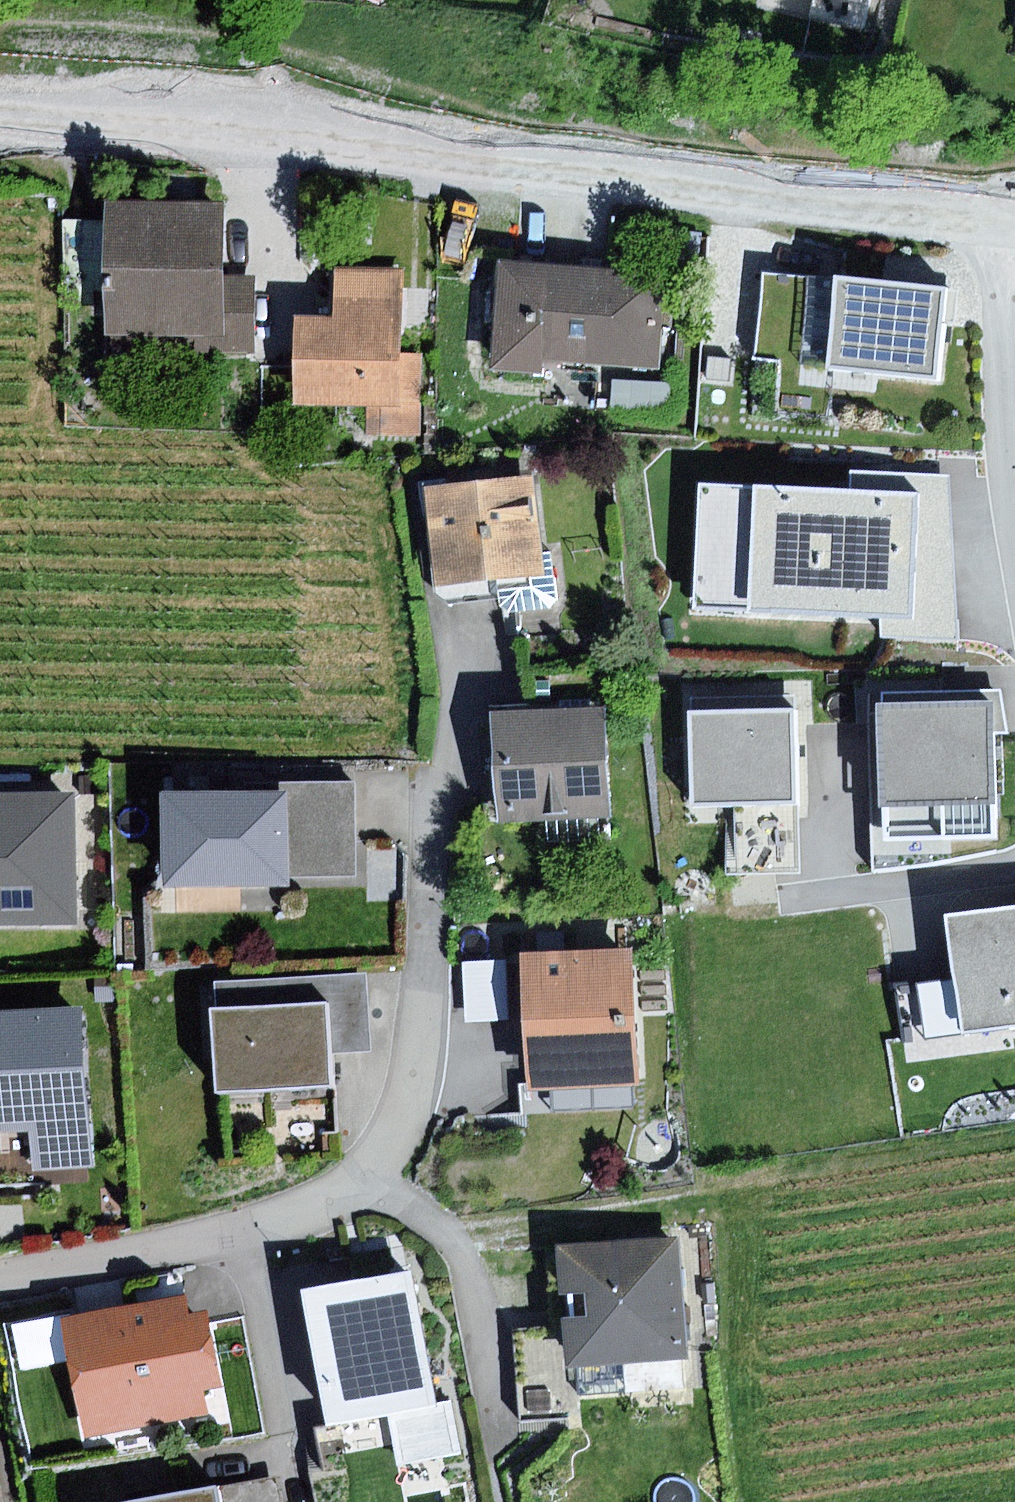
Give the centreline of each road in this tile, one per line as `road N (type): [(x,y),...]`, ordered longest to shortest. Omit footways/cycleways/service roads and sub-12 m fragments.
road 1 (residential): [(0,122),(196,115),(464,168),(1005,227)]
road 2 (residential): [(0,1281),(245,1232),(372,1177),(414,1095),(424,1040),(433,806),(455,659)]
road 3 (residential): [(1005,227),(1014,511)]

